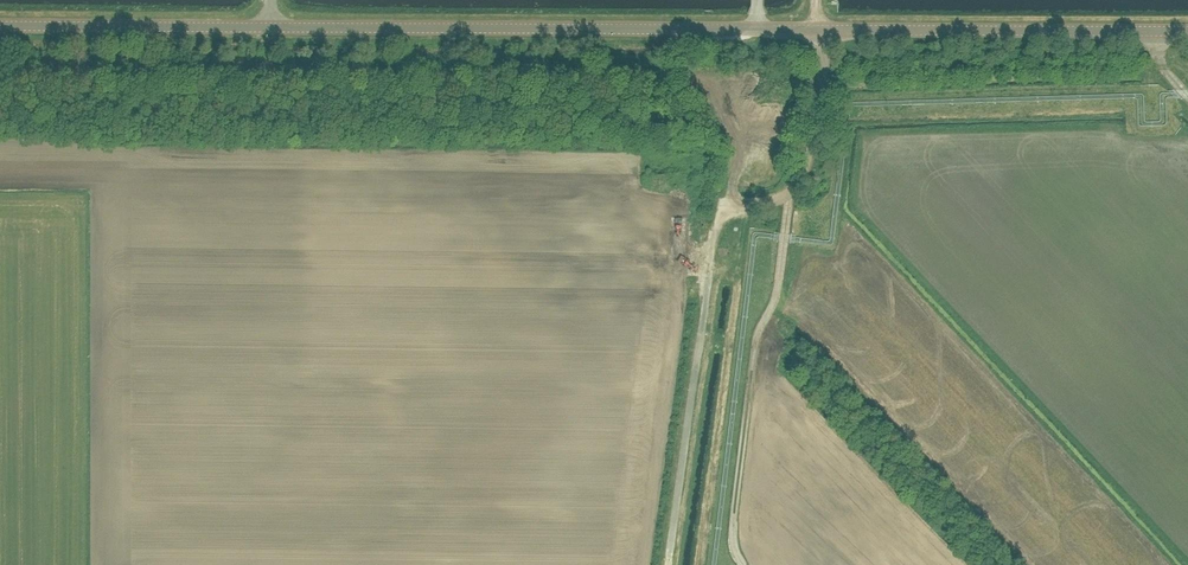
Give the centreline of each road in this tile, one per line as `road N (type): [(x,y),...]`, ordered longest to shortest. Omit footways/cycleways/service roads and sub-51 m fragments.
road 1 (track): [(0,62),(1158,63)]
road 2 (unclassified): [(0,25),(759,29)]
road 3 (unclassified): [(670,559),(715,233),(734,210),(780,200),(799,184),(811,145),(822,30)]
road 4 (track): [(789,193),(777,293),(757,340),(733,525),(743,564)]
road 5 (unclassified): [(822,30),(1187,32)]

